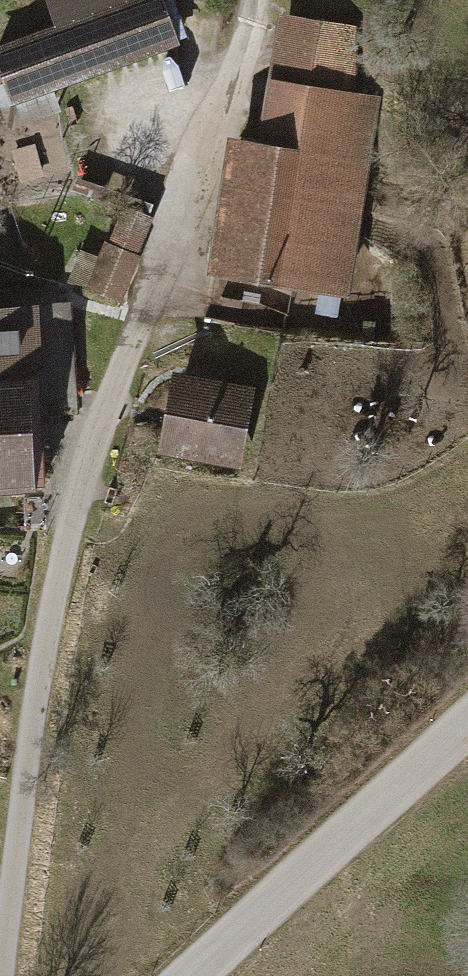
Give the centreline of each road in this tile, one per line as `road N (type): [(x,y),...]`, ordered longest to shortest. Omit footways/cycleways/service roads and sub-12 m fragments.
road 1 (residential): [(2,975),(27,783),(84,487),(250,52),(259,0)]
road 2 (tertiary): [(467,722),(191,975)]

